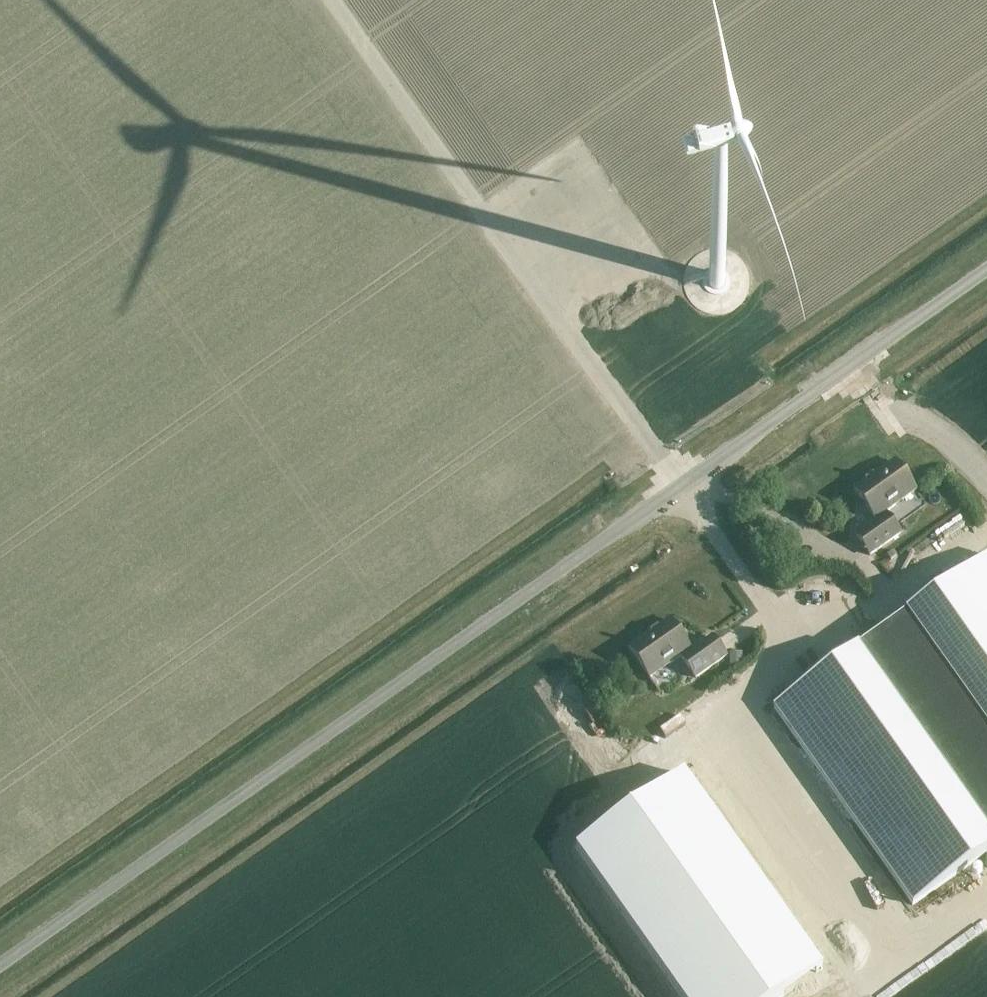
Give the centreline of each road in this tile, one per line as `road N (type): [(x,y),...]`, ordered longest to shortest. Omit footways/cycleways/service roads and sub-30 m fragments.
road 1 (unclassified): [(0,955),(986,273)]

